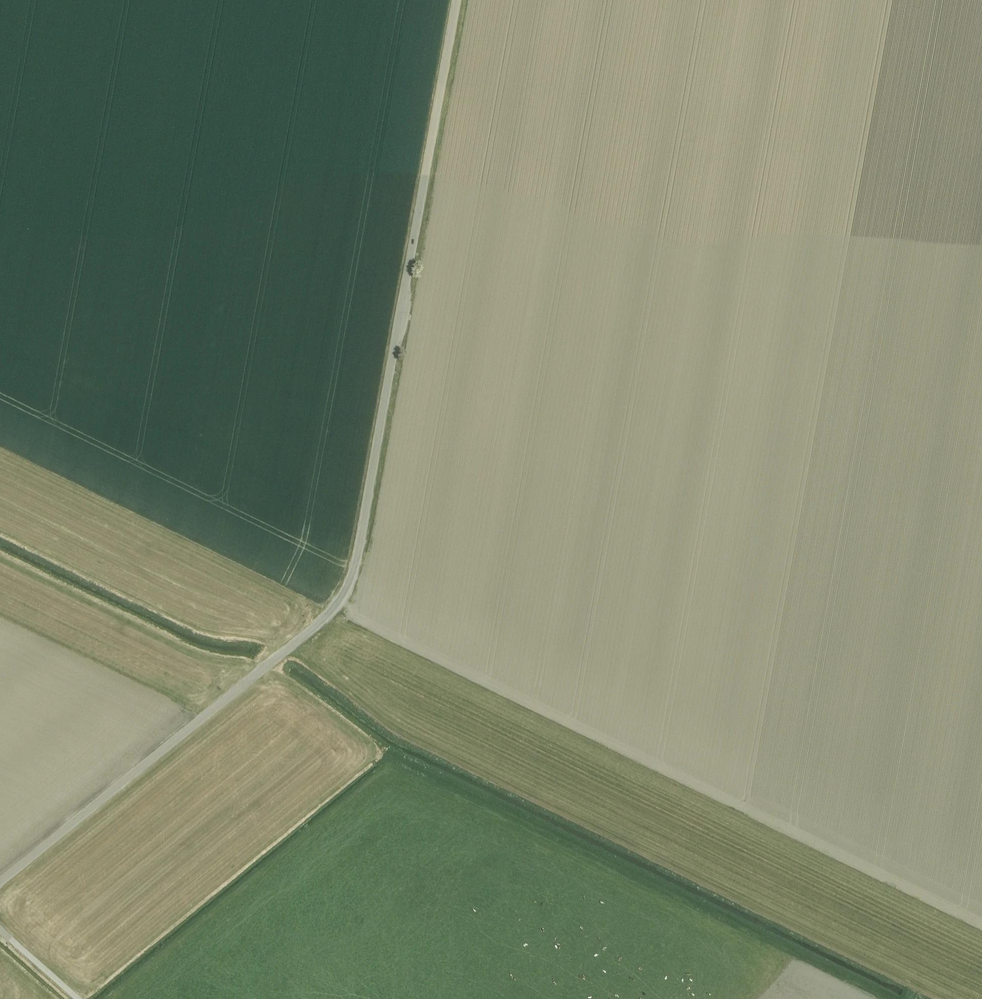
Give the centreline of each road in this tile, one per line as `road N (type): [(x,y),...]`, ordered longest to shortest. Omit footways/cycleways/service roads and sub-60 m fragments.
road 1 (unclassified): [(0,882),(343,599),(354,574),(458,0)]

